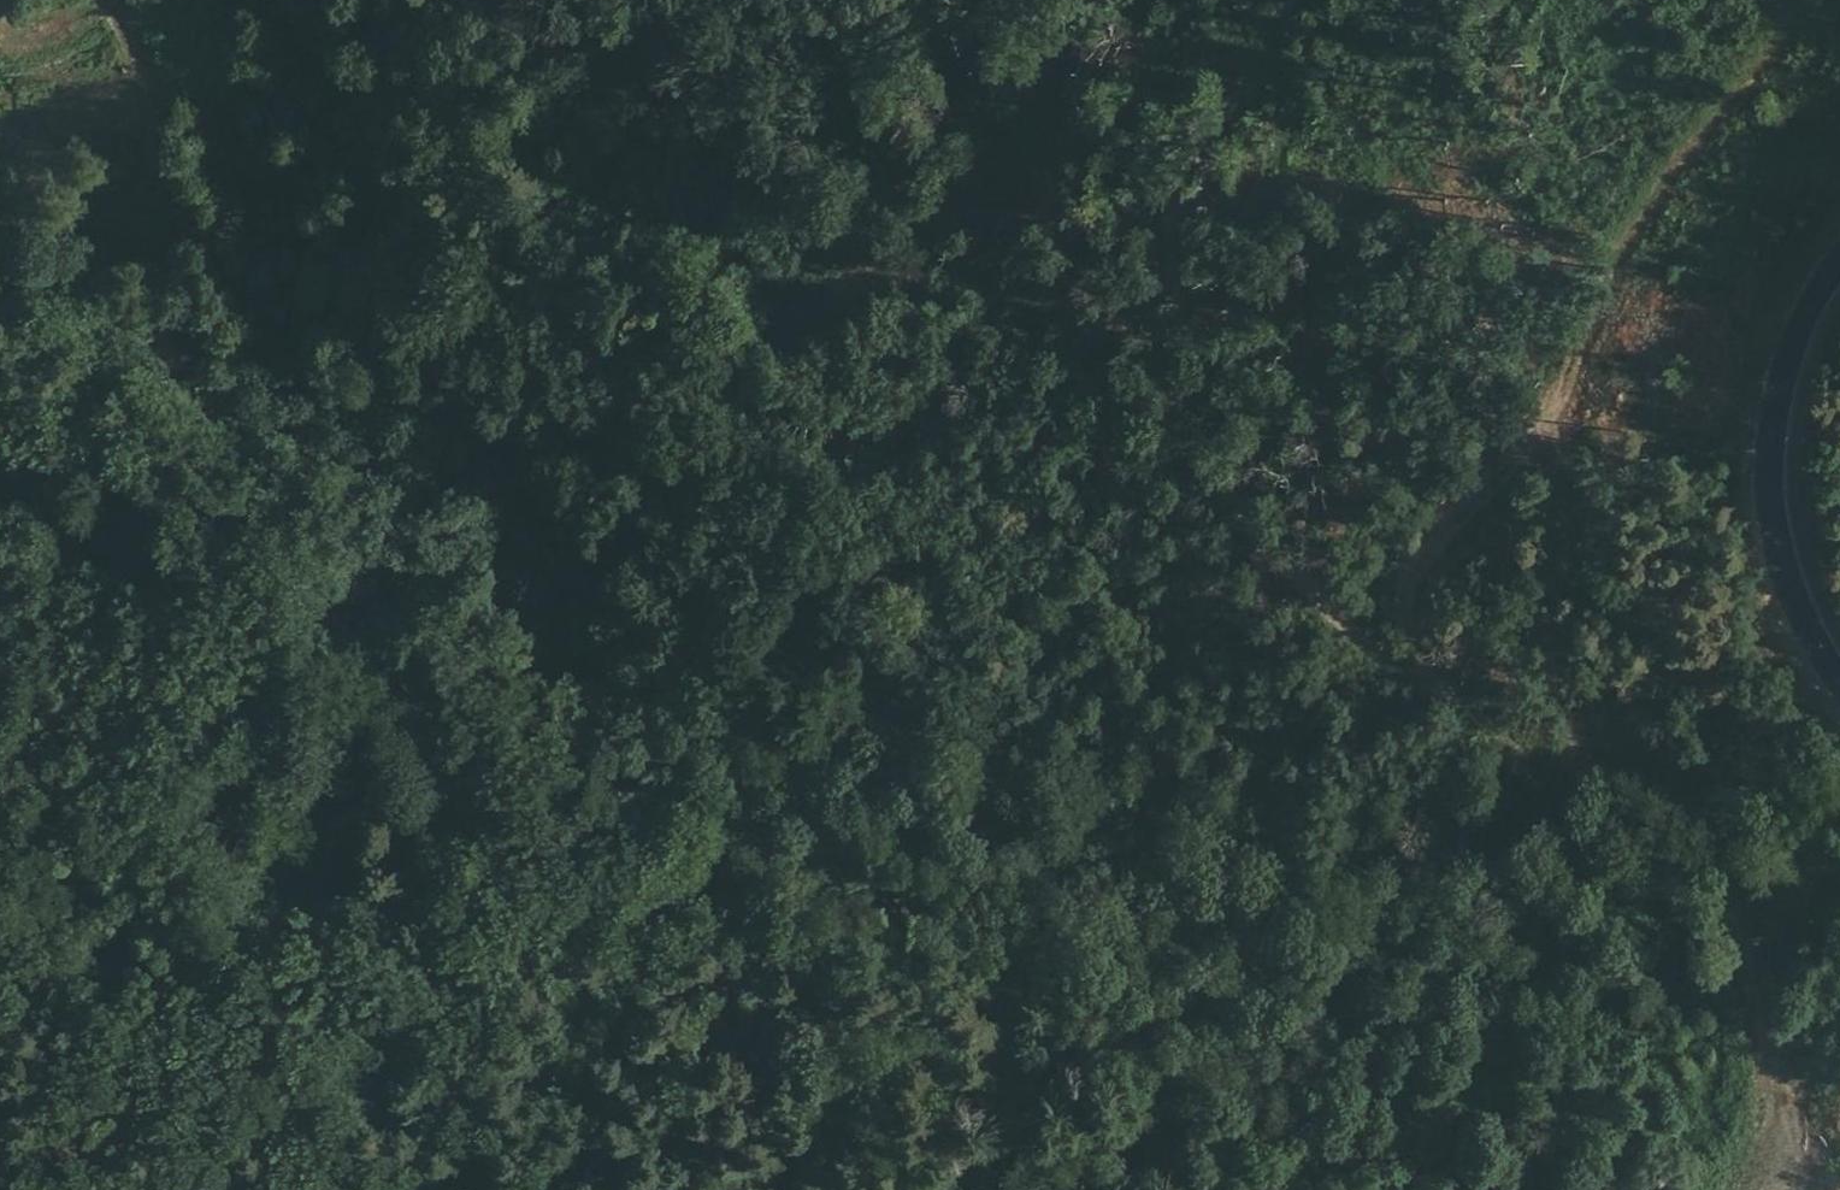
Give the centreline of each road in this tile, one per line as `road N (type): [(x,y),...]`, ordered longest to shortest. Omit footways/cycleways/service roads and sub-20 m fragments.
road 1 (track): [(98,0),(132,50),(198,238),(189,303),(0,367)]
road 2 (tertiary): [(1839,271),(1813,295),(1770,399),(1767,495),(1789,598),(1839,682)]

